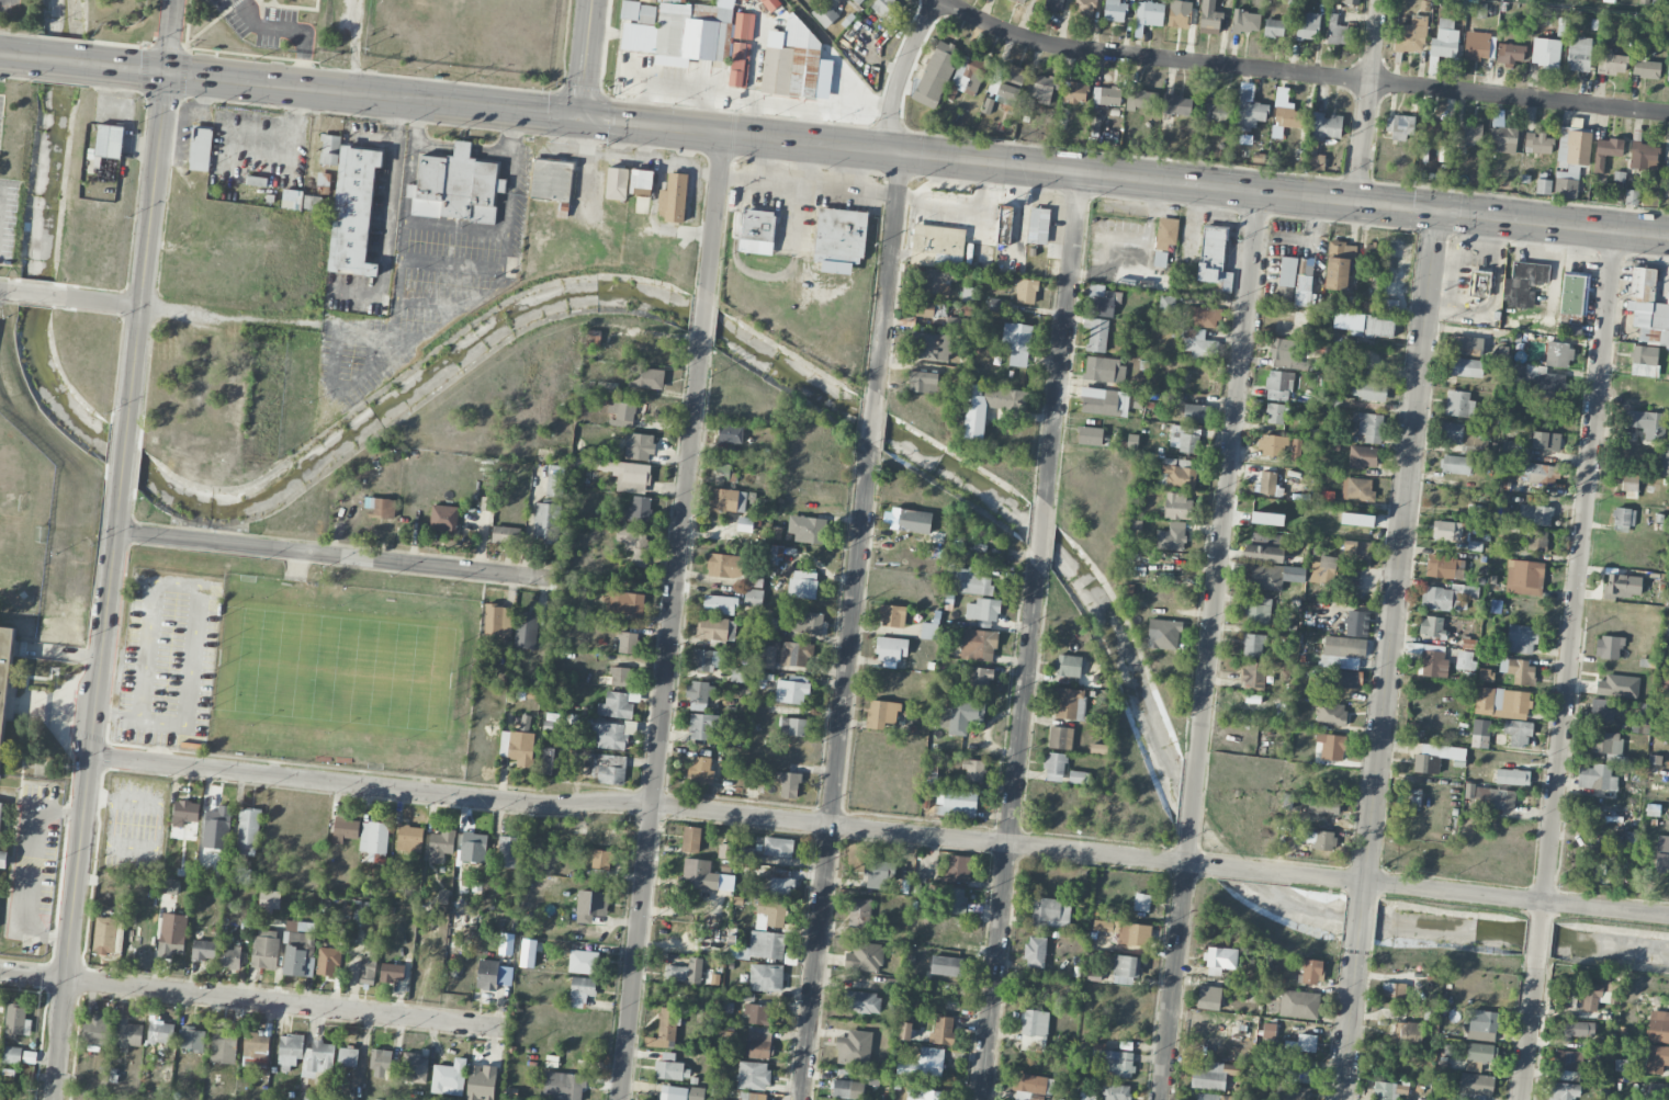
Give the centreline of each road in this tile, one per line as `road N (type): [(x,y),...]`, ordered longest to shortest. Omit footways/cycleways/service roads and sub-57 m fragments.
road 1 (primary): [(87,61),(1668,238)]
road 2 (residential): [(1210,866),(653,805),(540,807),(90,759)]
road 3 (residential): [(622,1099),(700,343)]
road 4 (residential): [(1668,114),(1056,46),(1005,33),(946,0)]
road 5 (residential): [(1541,918),(1615,233)]
road 6 (residential): [(1363,898),(1436,213)]
road 7 (residential): [(801,1099),(868,441)]
road 8 (residential): [(53,1099),(124,479)]
road 9 (residential): [(1197,761),(1260,191)]
road 10 (residential): [(983,1099),(1038,570)]
road 11 (residential): [(508,1029),(0,974)]
road 12 (residential): [(555,579),(119,531)]
road 13 (residential): [(129,431),(167,71)]
road 14 (residential): [(1668,916),(1315,875)]
road 15 (residential): [(1046,497),(1082,171)]
road 16 (residential): [(1163,1099),(1188,835)]
road 17 (residential): [(55,297),(317,325)]
road 18 (residential): [(875,388),(901,150)]
road 19 (residential): [(1357,203),(1379,0)]
road 20 (residential): [(707,288),(725,131)]
road 21 (residential): [(887,149),(901,72),(934,0)]
road 22 (residential): [(1342,1099),(1357,949)]
road 23 (residential): [(1521,1099),(1535,972)]

